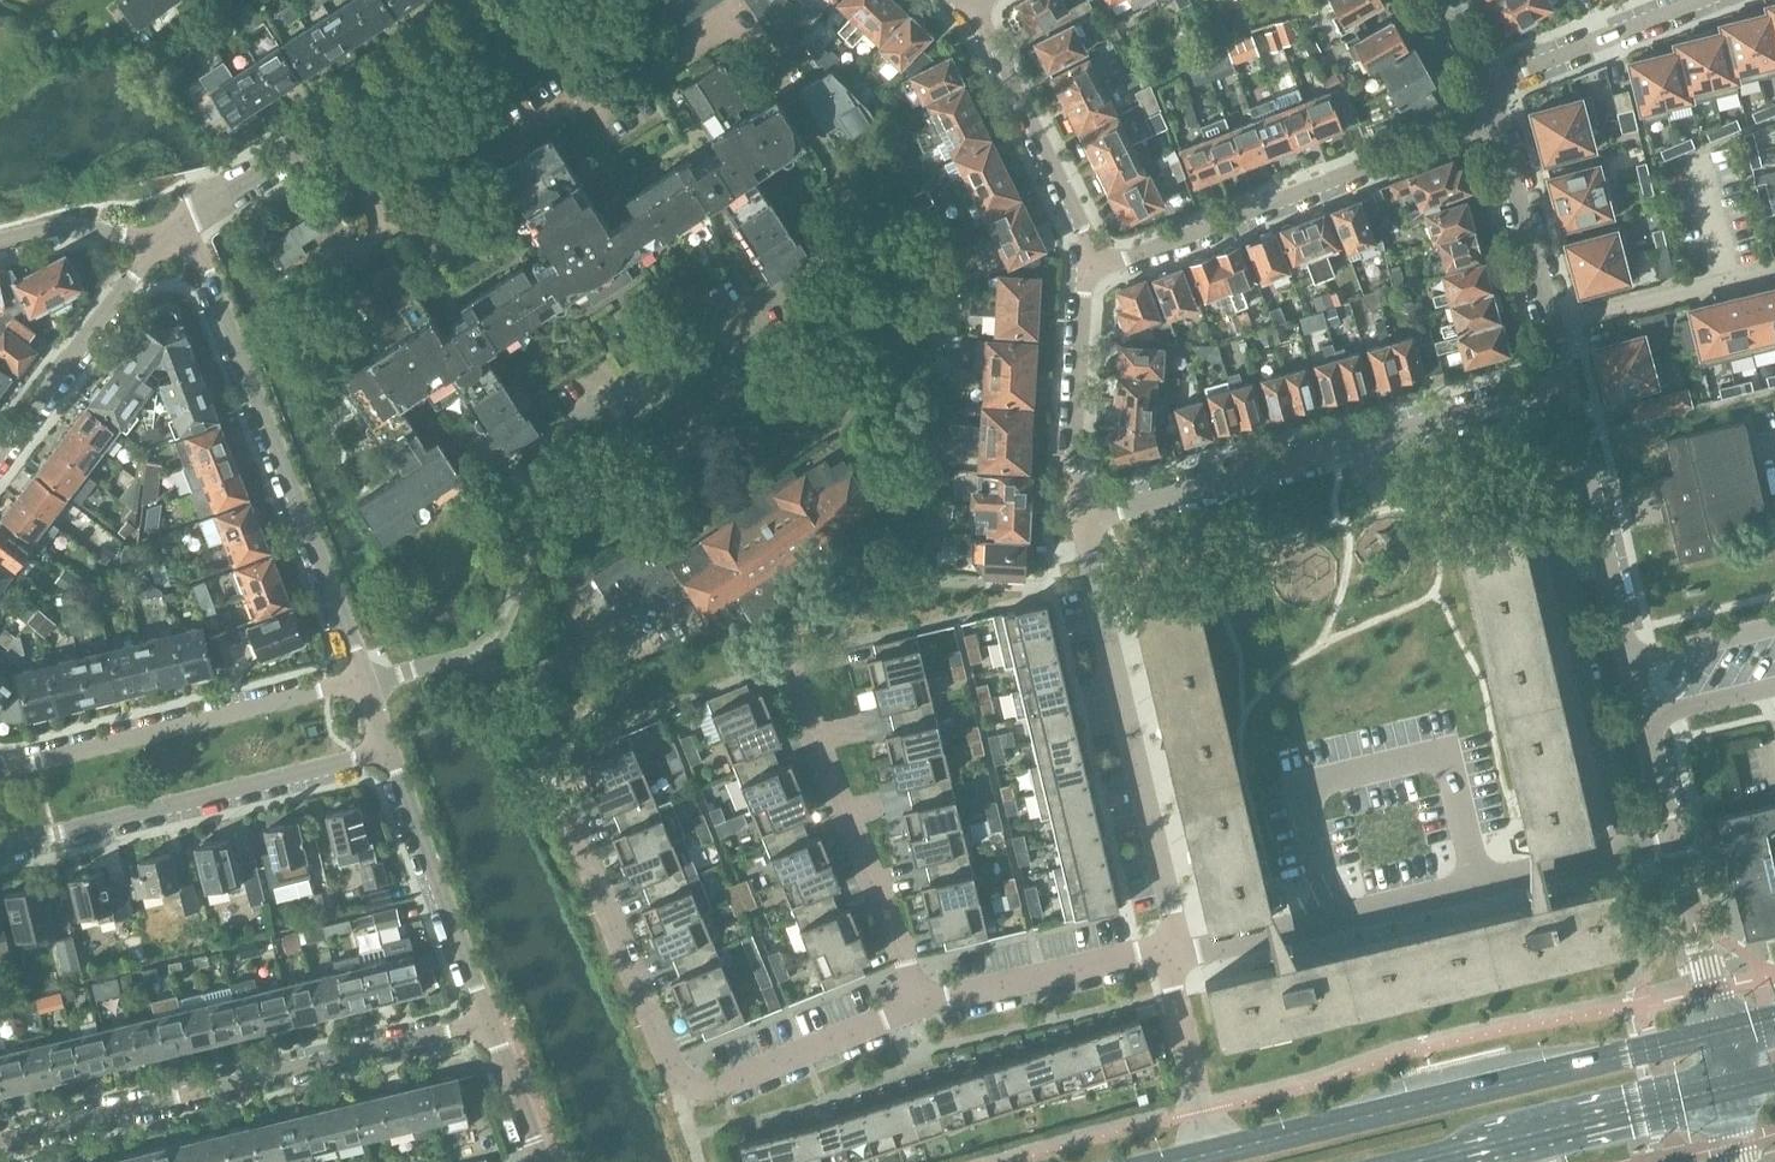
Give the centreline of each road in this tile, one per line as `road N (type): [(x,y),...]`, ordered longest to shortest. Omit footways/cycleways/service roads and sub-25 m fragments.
road 1 (residential): [(370,687),(479,652),(500,635),(536,476),(555,433),(869,230),(829,154),(741,22),(709,23),(404,222),(383,216),(328,135)]
road 2 (residential): [(550,765),(668,1061),(685,1079),(720,1086),(924,1006)]
road 3 (primary): [(1720,1032),(1214,1153)]
road 4 (residential): [(1171,949),(1207,950),(1672,840)]
road 5 (residential): [(489,1022),(0,1140)]
road 6 (residential): [(1082,522),(1565,382)]
road 7 (residential): [(367,678),(204,265),(165,240)]
road 8 (residential): [(1171,949),(1170,906),(1082,522)]
road 9 (residential): [(1494,115),(1123,256),(1086,263)]
road 10 (residential): [(0,847),(388,749)]
road 11 (residential): [(367,678),(37,759),(0,760)]
road 12 (residential): [(924,1006),(787,666)]
road 13 (primary): [(1413,1161),(1726,1089)]
road 14 (residential): [(489,1022),(388,749)]
road 15 (residential): [(1086,263),(1083,224),(985,25),(966,7)]
road 16 (residential): [(1629,661),(1565,382)]
road 17 (residential): [(0,451),(165,240)]
road 18 (residential): [(1086,263),(1072,474),(1082,522)]
road 19 (residential): [(924,1006),(1171,949)]
road 20 (residential): [(328,135),(533,0)]
road 21 (residential): [(1697,0),(1484,86)]
road 22 (residential): [(1552,323),(1774,269)]
road 23 (residential): [(1552,323),(1494,115)]
road 24 (residential): [(165,240),(191,212),(328,135)]
road 25 (residential): [(0,245),(89,228),(165,240)]
road 26 (residential): [(1205,1112),(1173,990),(1171,949)]
road 27 (unclassified): [(1629,661),(1774,629)]
road 28 (residential): [(539,1161),(489,1022)]
road 29 (unclassified): [(1641,717),(1774,685)]
road 30 (unclassified): [(1720,1032),(1690,906)]
road 31 (residential): [(1672,840),(1641,717)]

